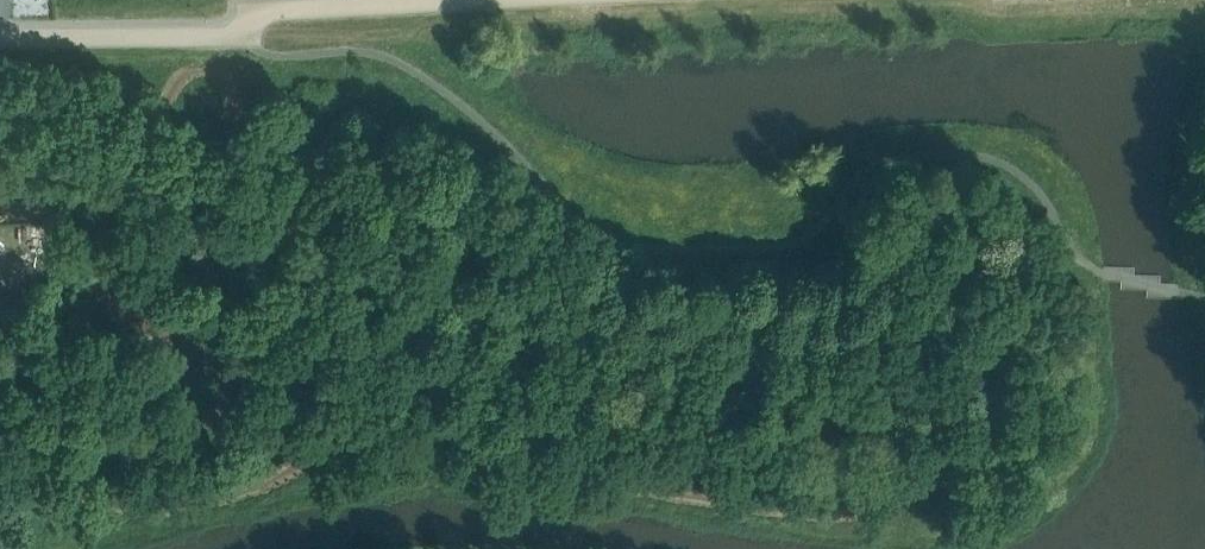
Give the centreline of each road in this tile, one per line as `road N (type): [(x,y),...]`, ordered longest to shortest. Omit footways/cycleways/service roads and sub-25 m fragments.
road 1 (residential): [(216,35),(261,11),(459,0)]
road 2 (unclassified): [(0,33),(216,35)]

